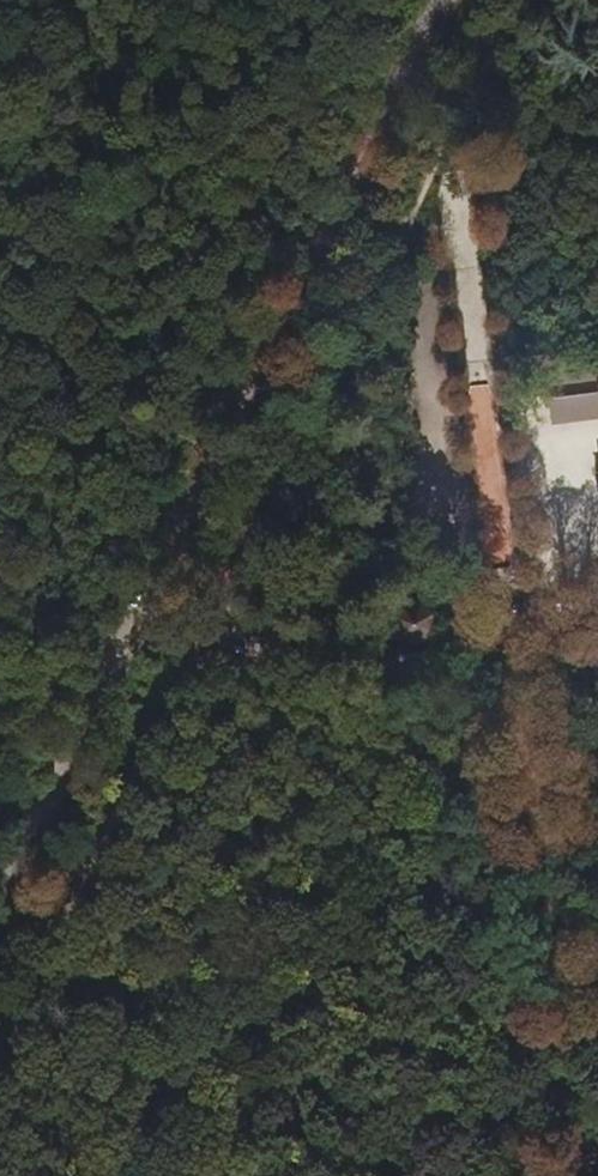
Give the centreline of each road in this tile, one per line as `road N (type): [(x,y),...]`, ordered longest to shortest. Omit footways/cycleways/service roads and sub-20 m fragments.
road 1 (track): [(444,0),(157,582)]

